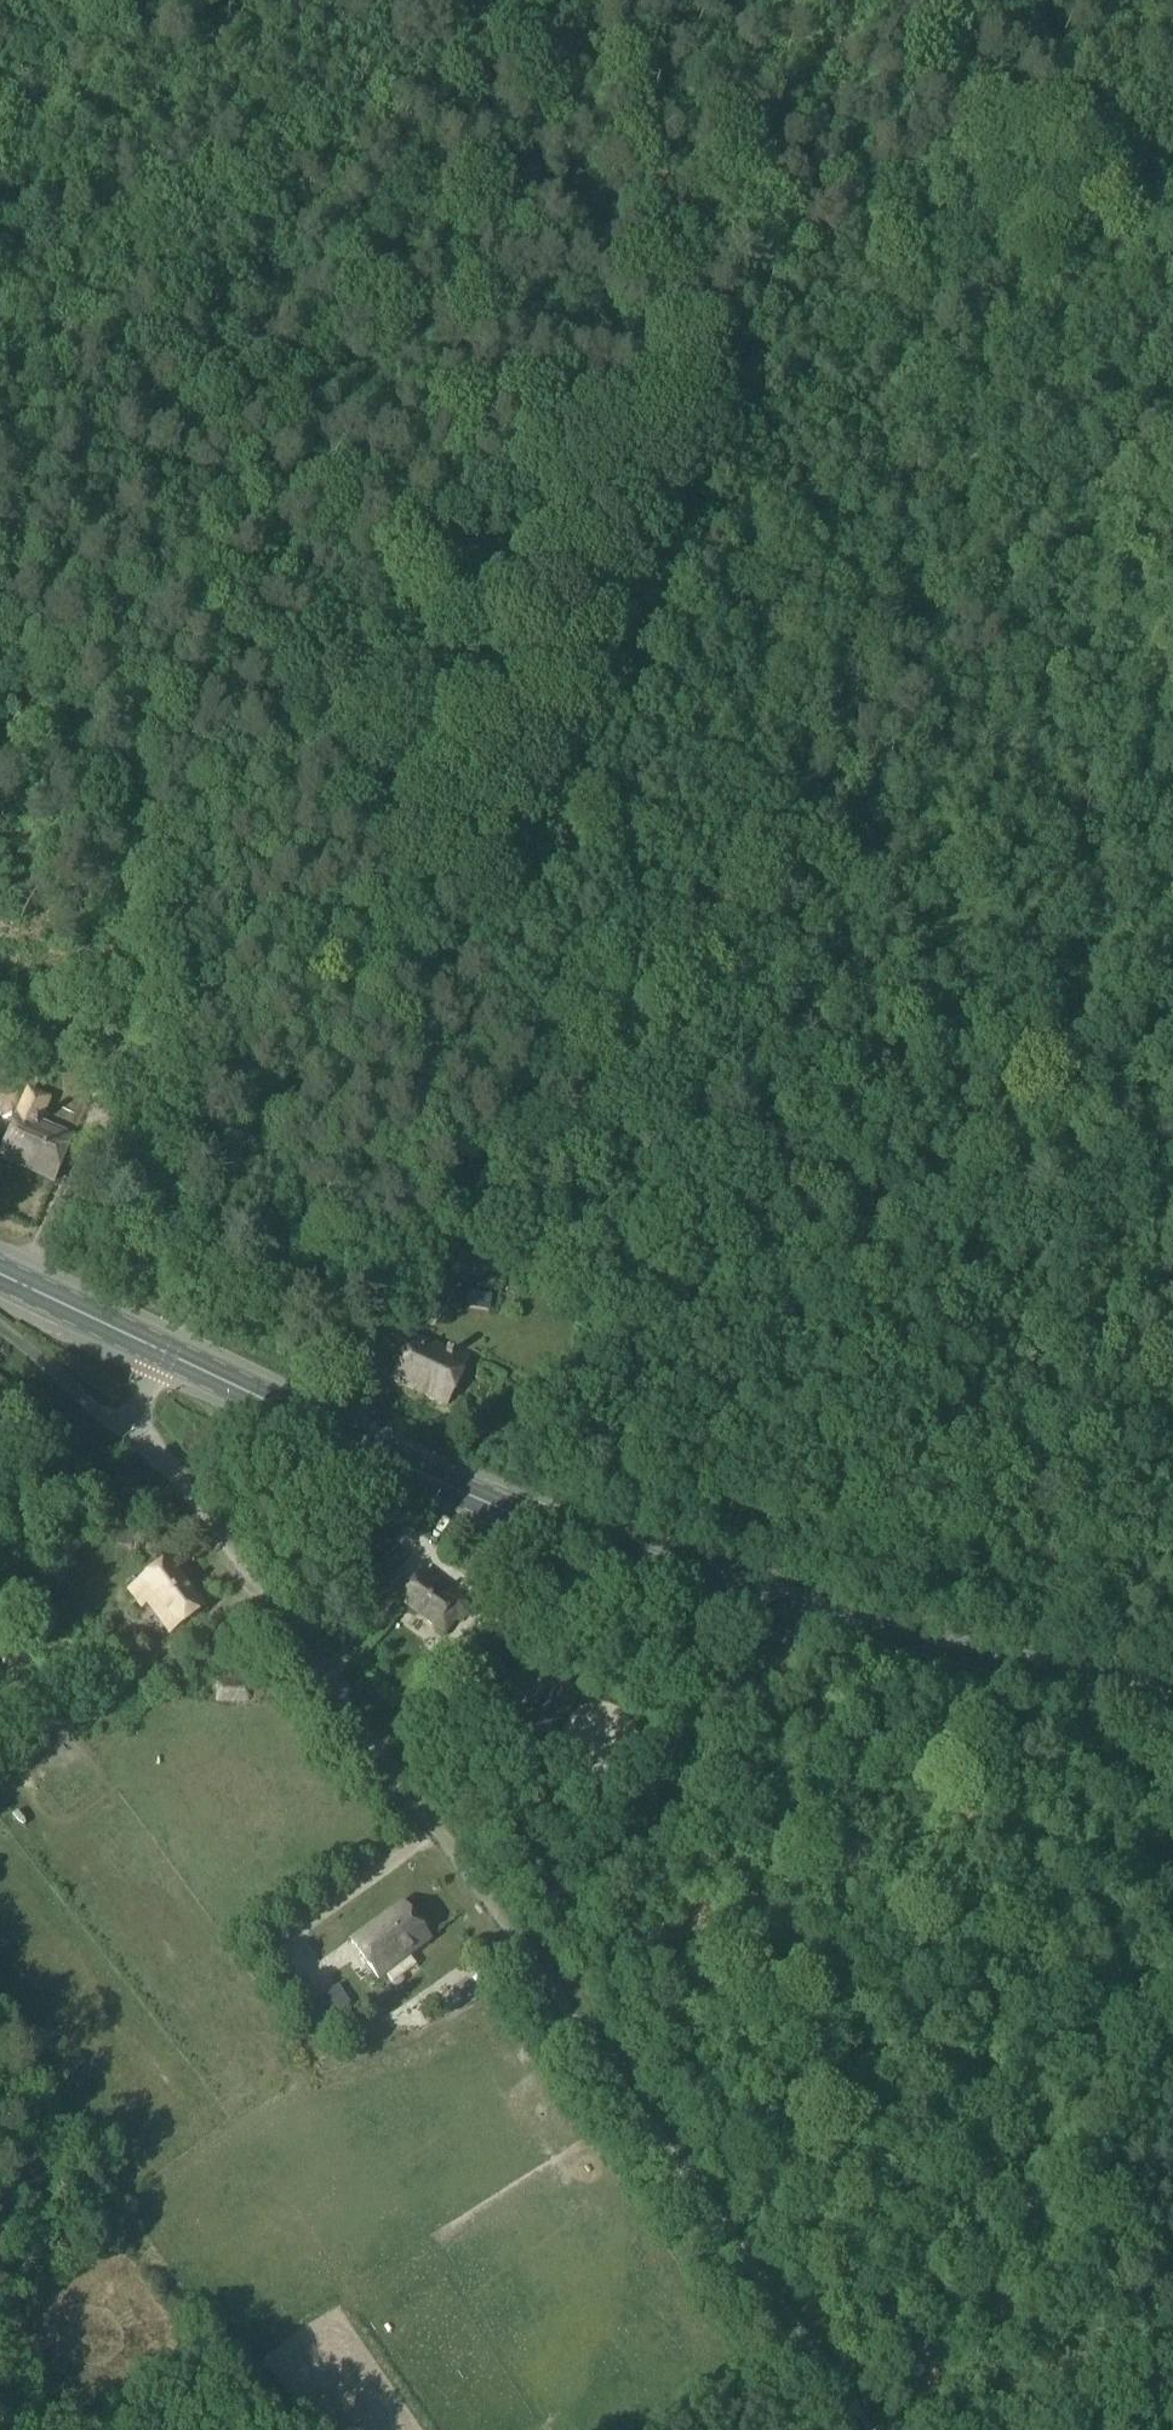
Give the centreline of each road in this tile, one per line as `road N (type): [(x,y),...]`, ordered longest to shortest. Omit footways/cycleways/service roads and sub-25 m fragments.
road 1 (track): [(860,0),(179,1336)]
road 2 (primary): [(1172,1703),(1039,1680),(737,1597),(383,1455),(169,1356)]
road 3 (unclassified): [(510,1931),(163,1458),(125,1425),(169,1356)]
road 4 (primary): [(169,1356),(0,1275)]
road 5 (track): [(125,1425),(95,1436),(0,1520)]

